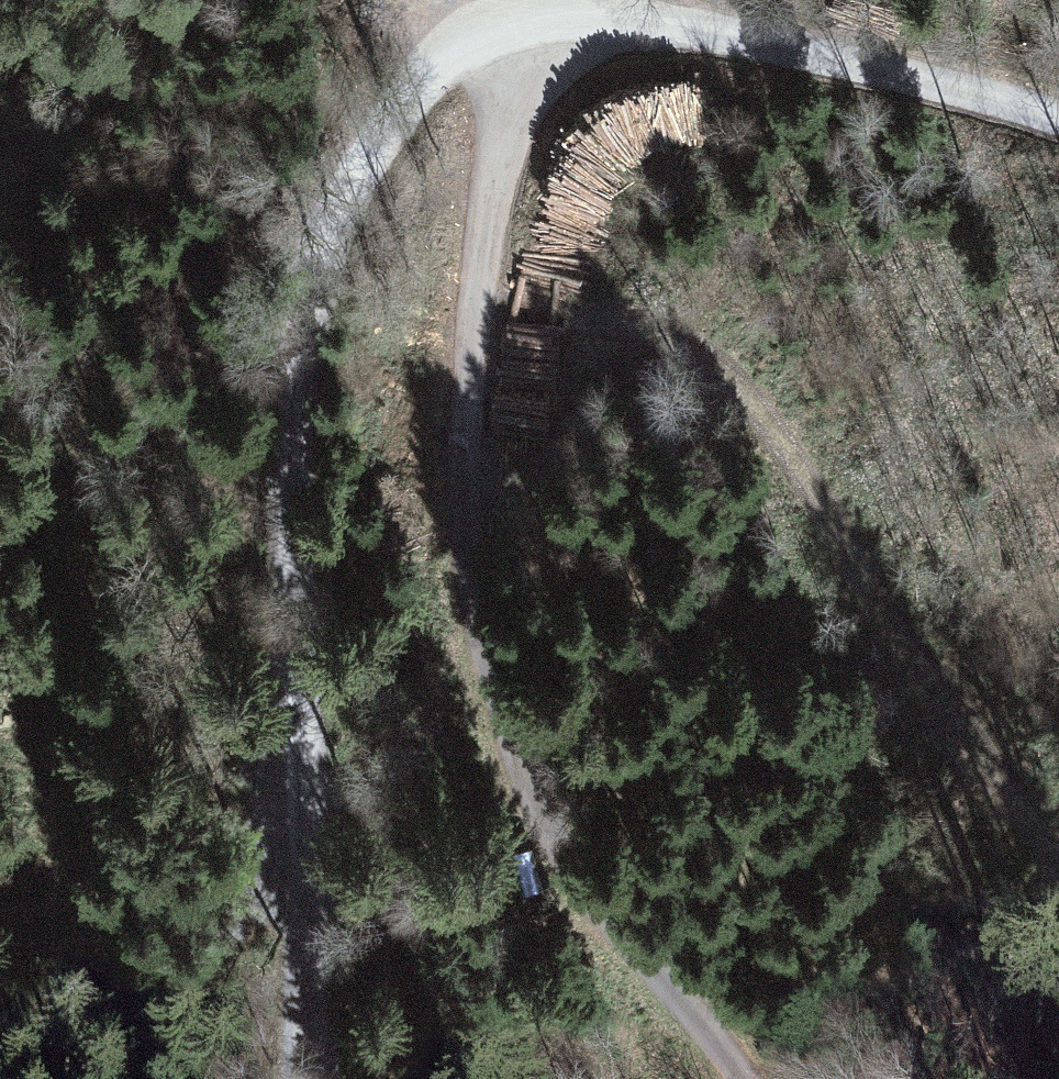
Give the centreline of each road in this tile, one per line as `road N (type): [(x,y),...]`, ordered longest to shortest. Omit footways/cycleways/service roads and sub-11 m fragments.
road 1 (track): [(745,1078),(584,885),(500,697),(467,497),(499,26)]
road 2 (track): [(425,75),(345,168),(306,277),(296,457),(324,1078)]
road 3 (track): [(477,343),(618,317),(715,374),(1058,848)]
road 4 (unclassified): [(1058,118),(922,73),(755,37),(589,22),(499,26),(425,75)]

